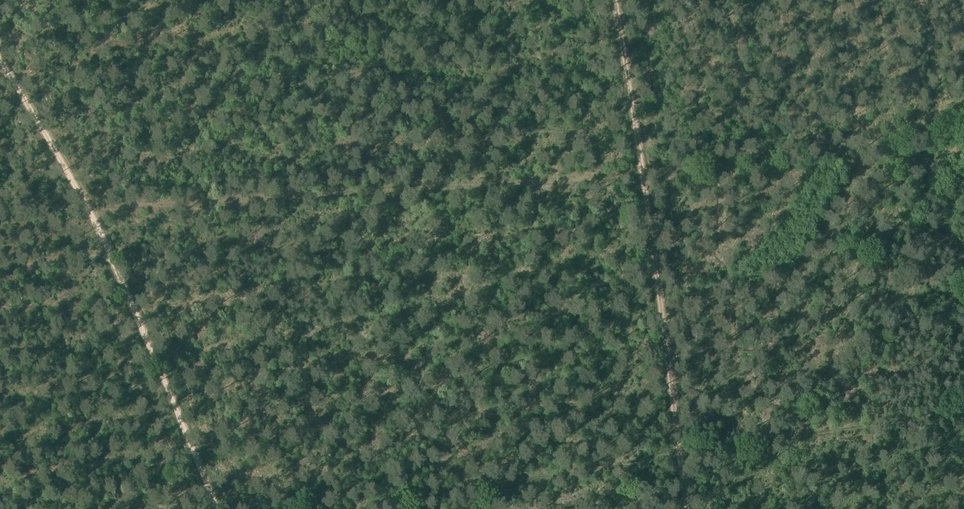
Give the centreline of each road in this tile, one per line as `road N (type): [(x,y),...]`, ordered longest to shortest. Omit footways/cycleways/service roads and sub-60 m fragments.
road 1 (track): [(87,209),(638,175)]
road 2 (track): [(638,175),(963,126)]
road 3 (track): [(638,175),(678,463)]
road 4 (track): [(105,252),(215,508)]
road 5 (track): [(612,0),(638,175)]
road 6 (track): [(0,64),(87,209)]

